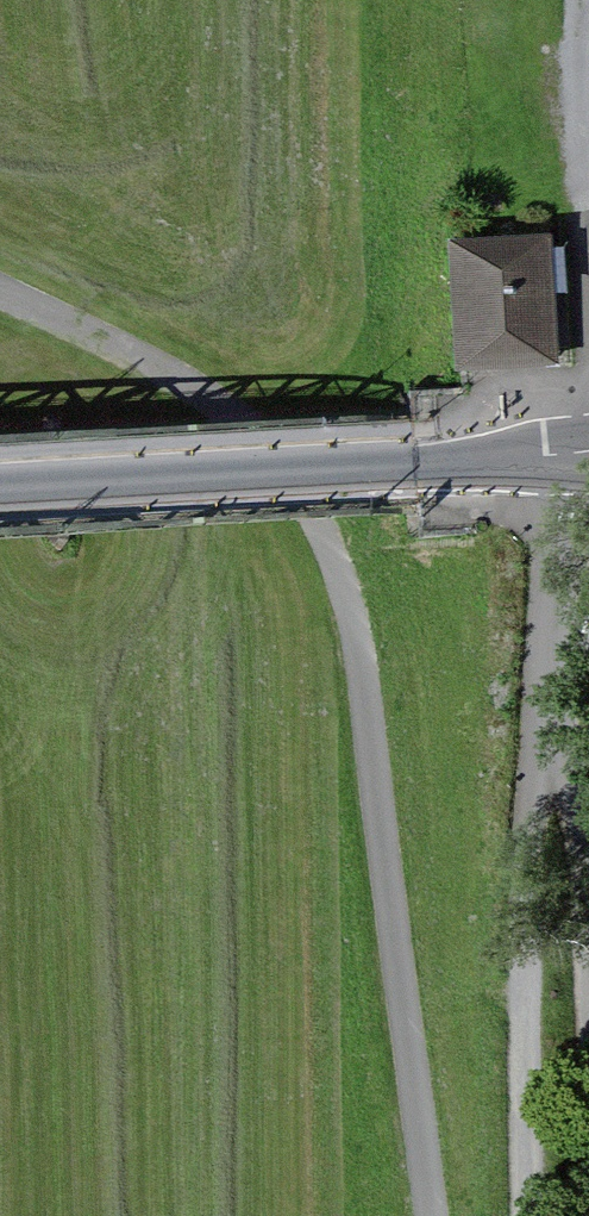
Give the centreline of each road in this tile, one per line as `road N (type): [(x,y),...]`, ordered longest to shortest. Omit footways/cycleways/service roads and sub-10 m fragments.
road 1 (track): [(445,1215),(365,613),(337,528),(248,412),(0,283)]
road 2 (tertiary): [(588,453),(0,487)]
road 3 (track): [(524,643),(536,1215)]

